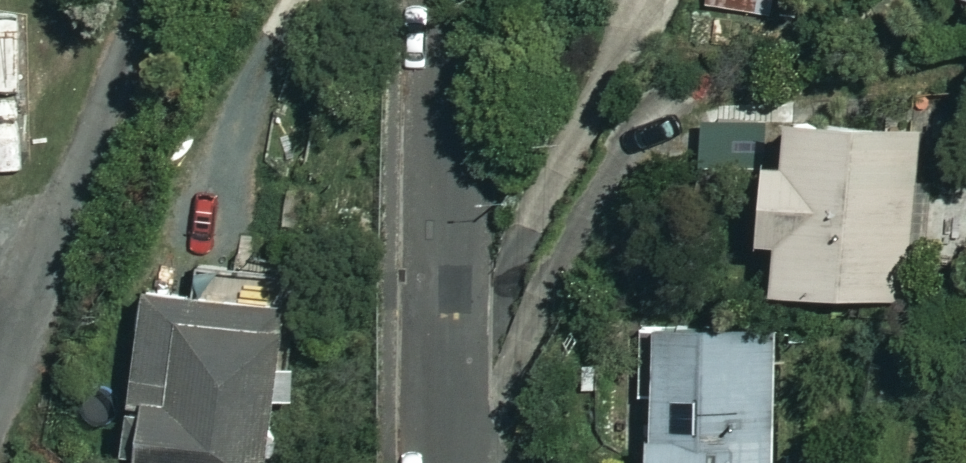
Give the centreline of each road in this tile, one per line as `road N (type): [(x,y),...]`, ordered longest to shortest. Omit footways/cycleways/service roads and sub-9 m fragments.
road 1 (residential): [(452,462),(465,0)]
road 2 (residential): [(131,0),(0,379)]

